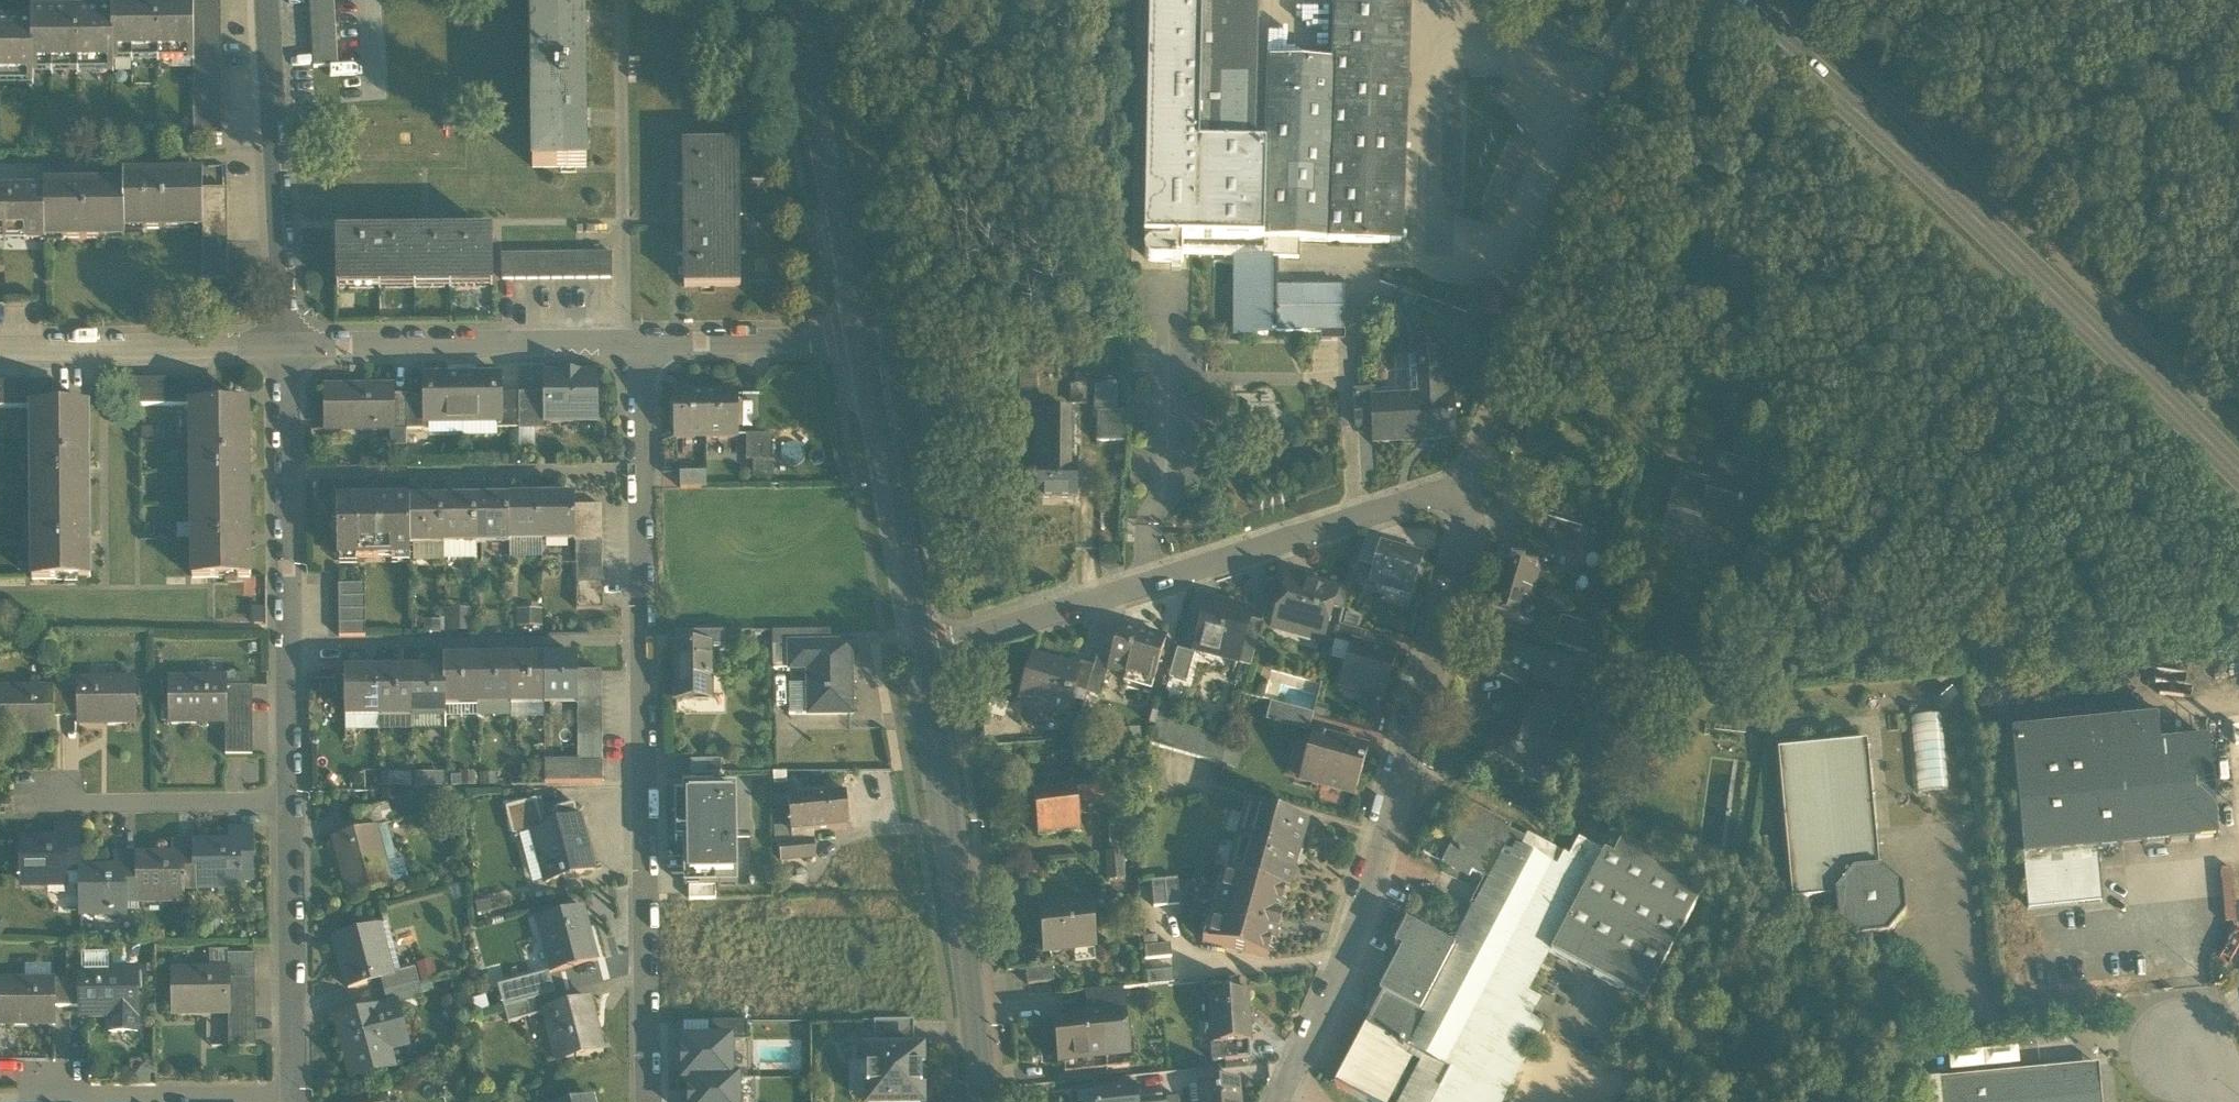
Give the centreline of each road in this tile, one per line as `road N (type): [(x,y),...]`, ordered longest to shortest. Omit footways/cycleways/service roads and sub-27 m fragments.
road 1 (residential): [(635,344),(648,1101)]
road 2 (primary): [(1729,0),(1790,45),(2120,343),(2238,467)]
road 3 (residential): [(1283,1097),(1341,969),(1475,519),(1459,486)]
road 4 (residential): [(1459,486),(921,655)]
road 5 (residential): [(297,805),(284,344)]
road 6 (residential): [(984,1101),(921,655)]
road 7 (residential): [(635,344),(284,344)]
road 8 (residential): [(284,344),(261,0)]
road 9 (residential): [(861,337),(802,0)]
road 10 (residential): [(921,655),(861,337)]
road 11 (residential): [(300,1093),(297,805)]
road 12 (residential): [(284,344),(0,348)]
road 13 (residential): [(297,805),(25,808)]
road 14 (residential): [(300,1093),(34,1095)]
road 15 (residential): [(861,337),(635,344)]

